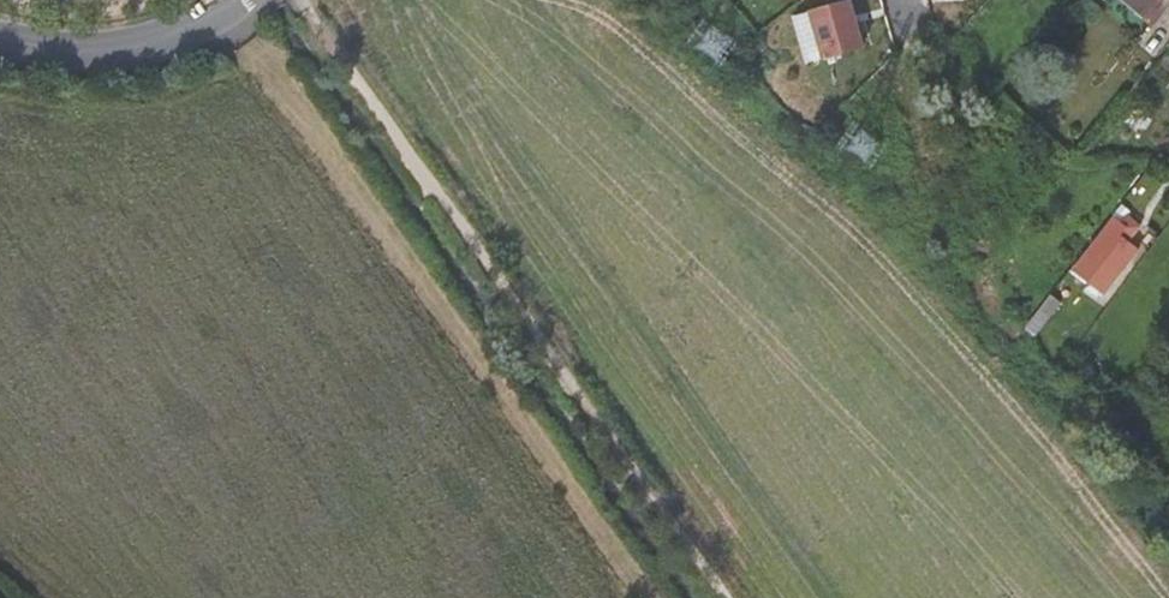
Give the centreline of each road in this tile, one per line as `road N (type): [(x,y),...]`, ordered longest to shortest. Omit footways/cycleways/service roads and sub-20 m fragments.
road 1 (tertiary): [(234,0),(173,36),(127,44),(0,37)]

